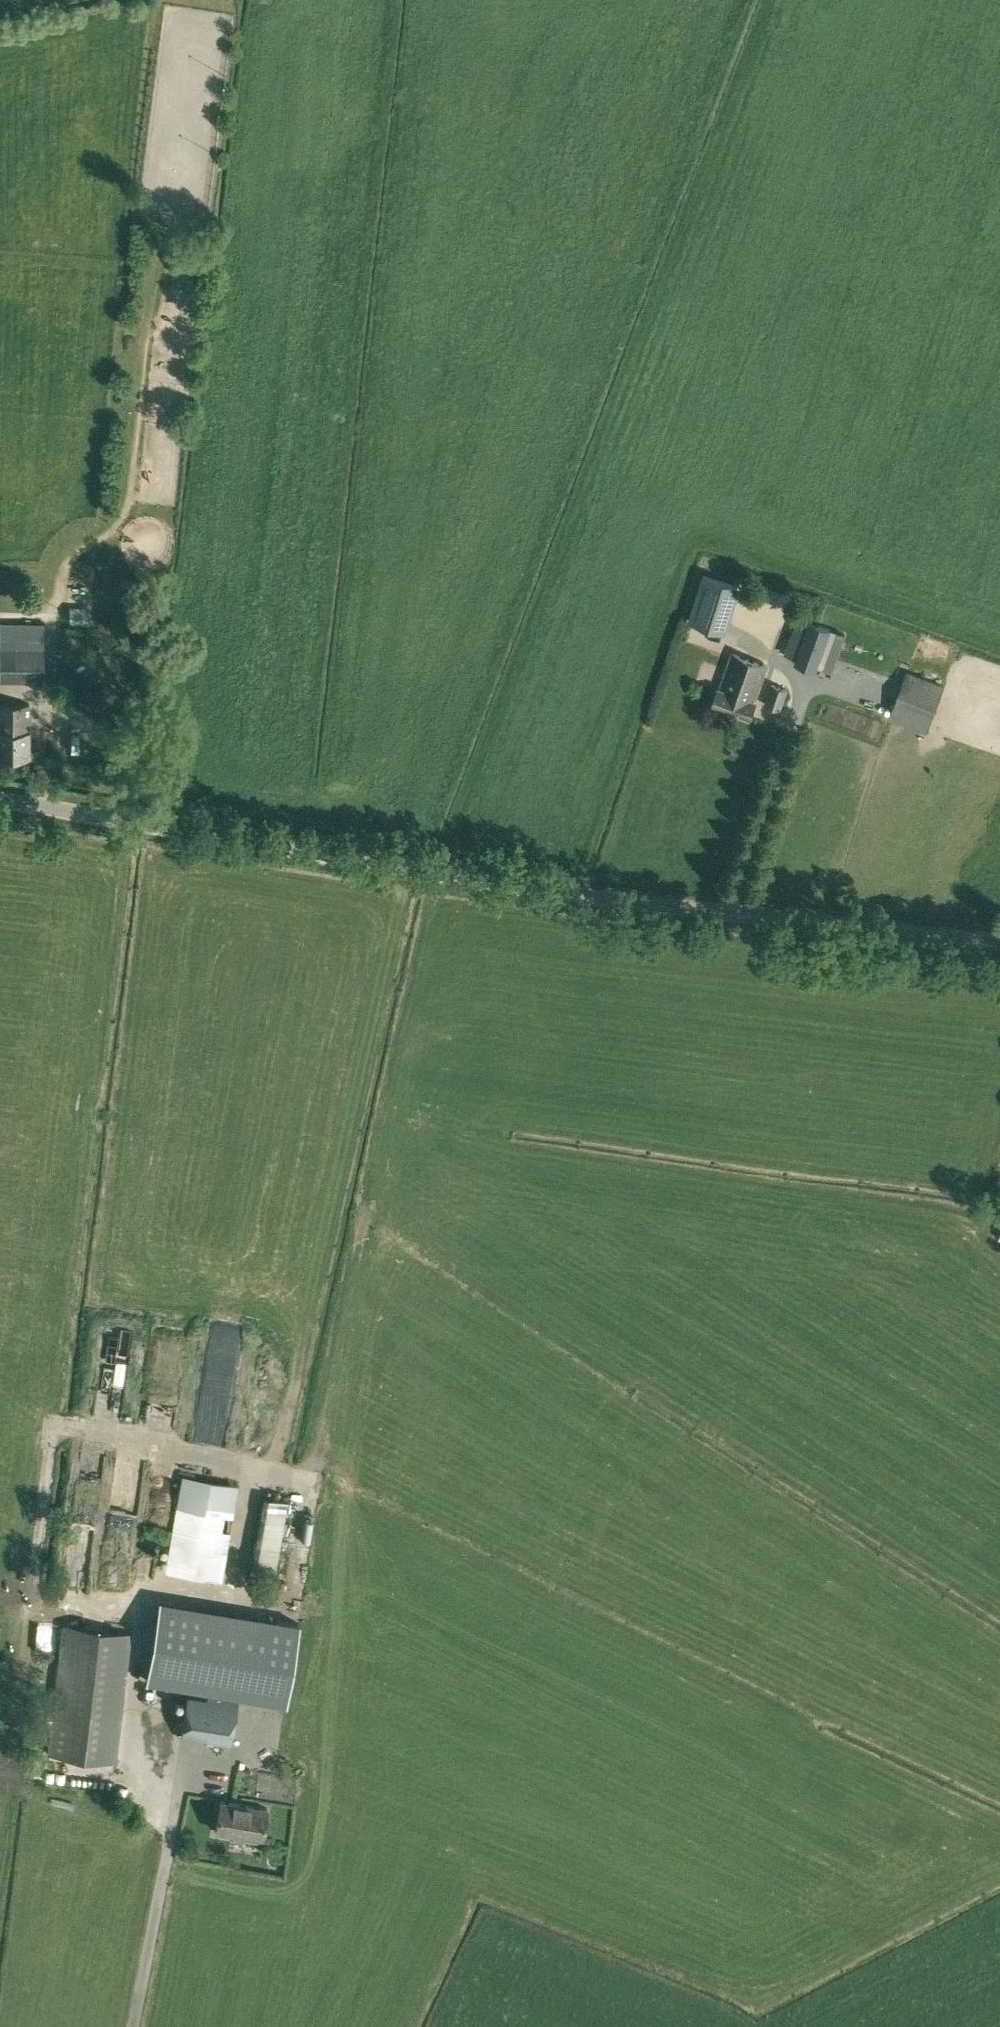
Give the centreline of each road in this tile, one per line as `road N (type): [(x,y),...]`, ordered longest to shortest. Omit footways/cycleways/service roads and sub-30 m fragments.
road 1 (unclassified): [(999,942),(621,900),(0,799)]

